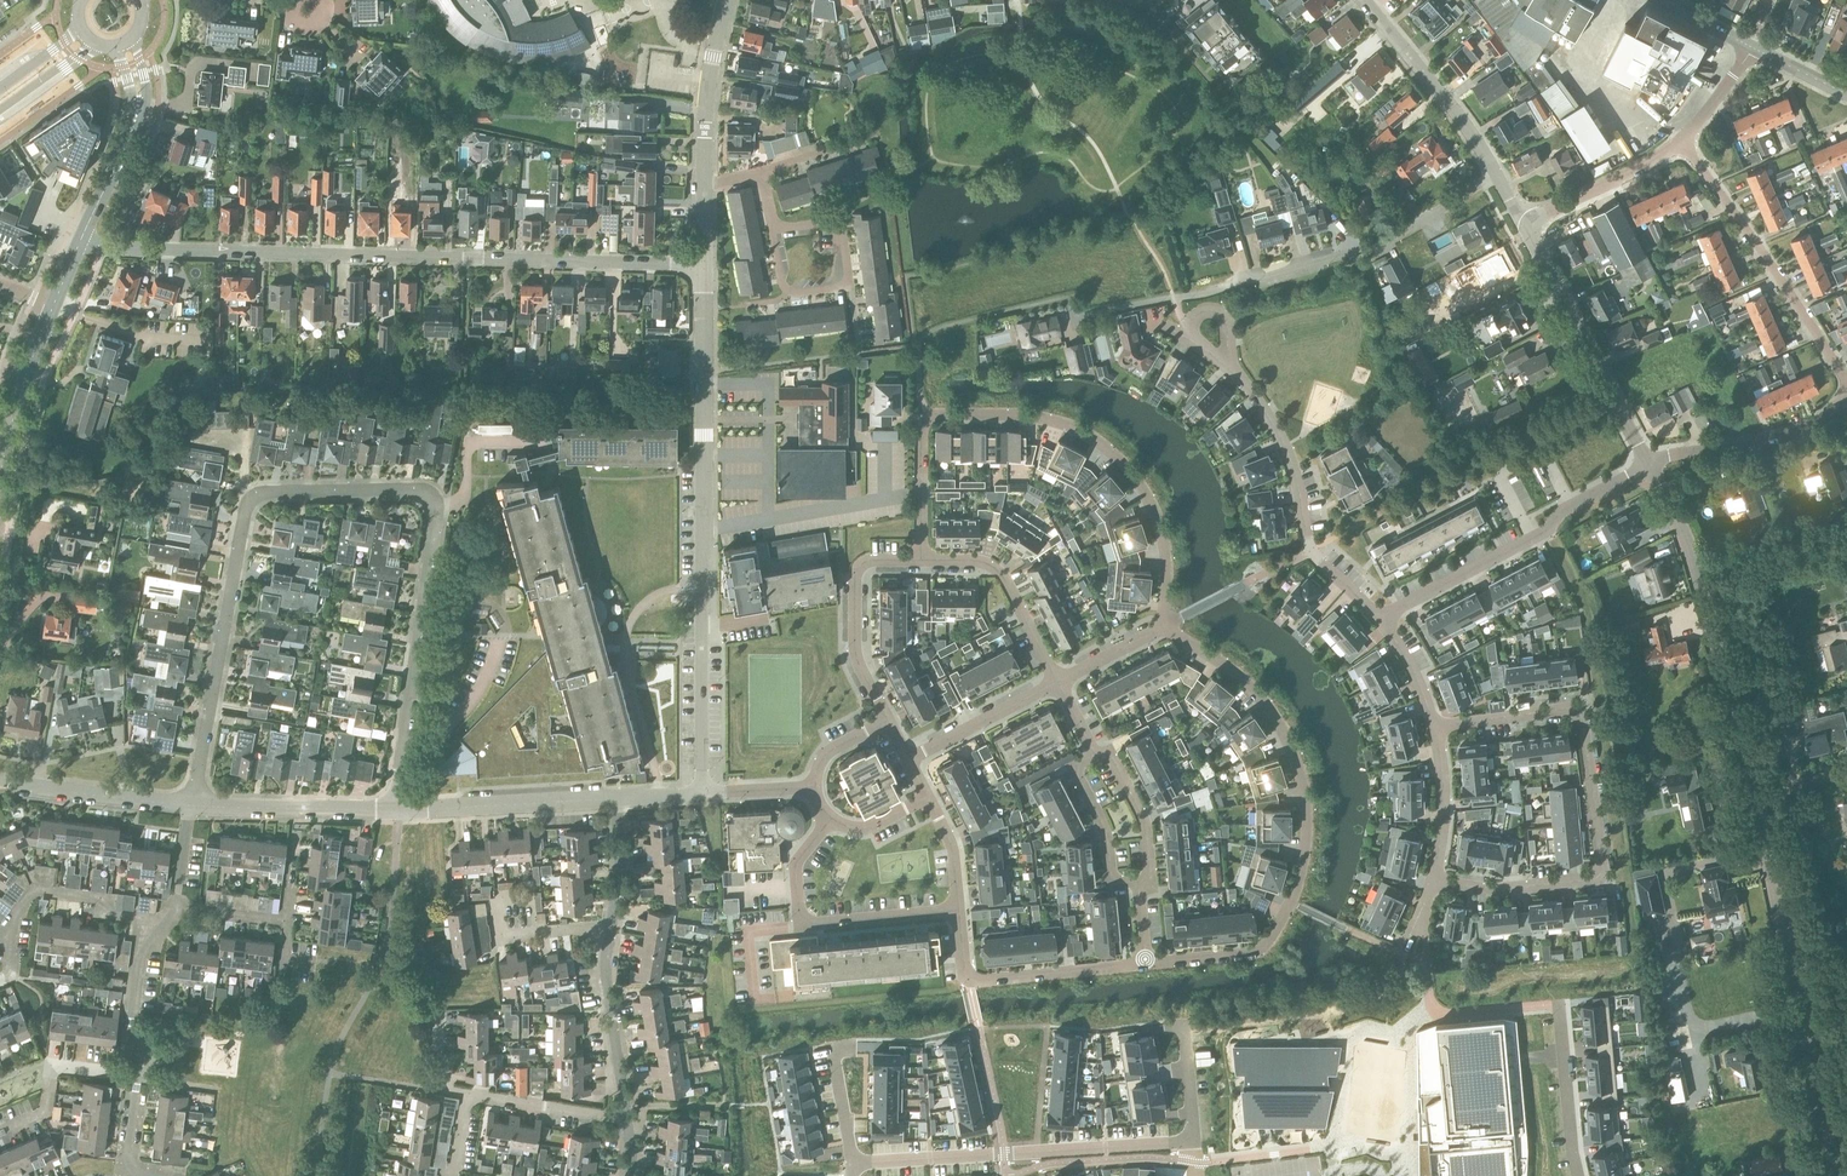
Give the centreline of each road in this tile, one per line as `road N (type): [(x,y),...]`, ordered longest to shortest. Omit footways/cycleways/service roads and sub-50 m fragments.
road 1 (residential): [(399,809),(435,523),(434,505),(415,490),(264,493),(248,503),(192,804)]
road 2 (residential): [(705,263),(79,245)]
road 3 (residential): [(701,793),(705,263)]
road 4 (residential): [(1167,626),(1166,557),(1151,501),(1120,457),(1062,420),(927,417),(920,430),(922,559)]
road 5 (residential): [(1147,964),(1260,952),(1292,902),(1305,859),(1305,788),(1276,717),(1251,686),(1167,626)]
road 6 (residential): [(1436,728),(1583,708),(1603,866),(1592,880),(1485,889),(1434,880)]
road 7 (residential): [(1079,316),(1210,291),(1406,234),(1491,174)]
road 8 (unclassified): [(1762,796),(1709,600),(1650,460)]
road 9 (residential): [(853,1165),(1195,1140)]
road 10 (unclassified): [(1825,1128),(1762,796)]
road 11 (residential): [(1382,619),(1543,534),(1573,505),(1650,460)]
road 12 (residential): [(1226,363),(1288,452),(1312,550),(1382,619)]
road 13 (residential): [(1846,382),(1682,140)]
road 14 (residential): [(830,821),(795,867),(806,926),(957,911)]
road 15 (unclassified): [(1650,460),(1523,224)]
road 16 (residential): [(1147,964),(968,982),(957,911)]
road 17 (residential): [(447,1175),(457,1163),(467,1096),(624,1116)]
road 18 (residential): [(165,921),(111,915),(88,896),(32,893),(18,909),(9,975),(0,979)]
road 19 (residential): [(888,724),(857,652),(857,574),(869,562),(922,559)]
road 20 (residential): [(399,809),(618,798)]
road 21 (unclassified): [(1491,174),(1365,0)]
road 22 (residential): [(1650,460),(1772,440),(1815,421),(1846,392)]
road 23 (residential): [(192,804),(399,809)]
road 24 (residential): [(922,559),(986,561),(999,570),(1058,682)]
road 25 (residential): [(0,781),(192,804)]
road 26 (residential): [(624,1116),(607,972),(611,925)]
road 27 (tertiary): [(0,487),(56,305)]
road 28 (residential): [(705,186),(709,81),(727,0)]
road 29 (residential): [(774,233),(786,294),(850,284),(838,225)]
road 30 (residential): [(611,925),(499,940),(493,903),(527,898)]
road 31 (residential): [(1523,224),(1682,140)]
road 32 (residential): [(0,1131),(40,1111),(54,1068),(137,1073)]
road 33 (residential): [(1578,1175),(1560,1005)]
road 34 (residential): [(909,760),(1058,682)]
road 35 (residential): [(1138,883),(1112,874),(1105,830),(1077,775),(1077,763),(1093,754)]
road 36 (residential): [(137,1073),(130,1027),(139,962),(165,921)]
road 37 (residential): [(1093,754),(1114,759),(1146,826),(1150,873),(1138,883)]
road 38 (residential): [(1436,728),(1446,791),(1434,880)]
road 39 (residential): [(611,925),(621,873),(618,798)]
road 40 (residential): [(853,1165),(832,1043)]
road 41 (residential): [(1058,682),(1167,626)]
road 42 (residential): [(1382,619),(1436,728)]
road 43 (residential): [(1195,1140),(1184,1020)]

